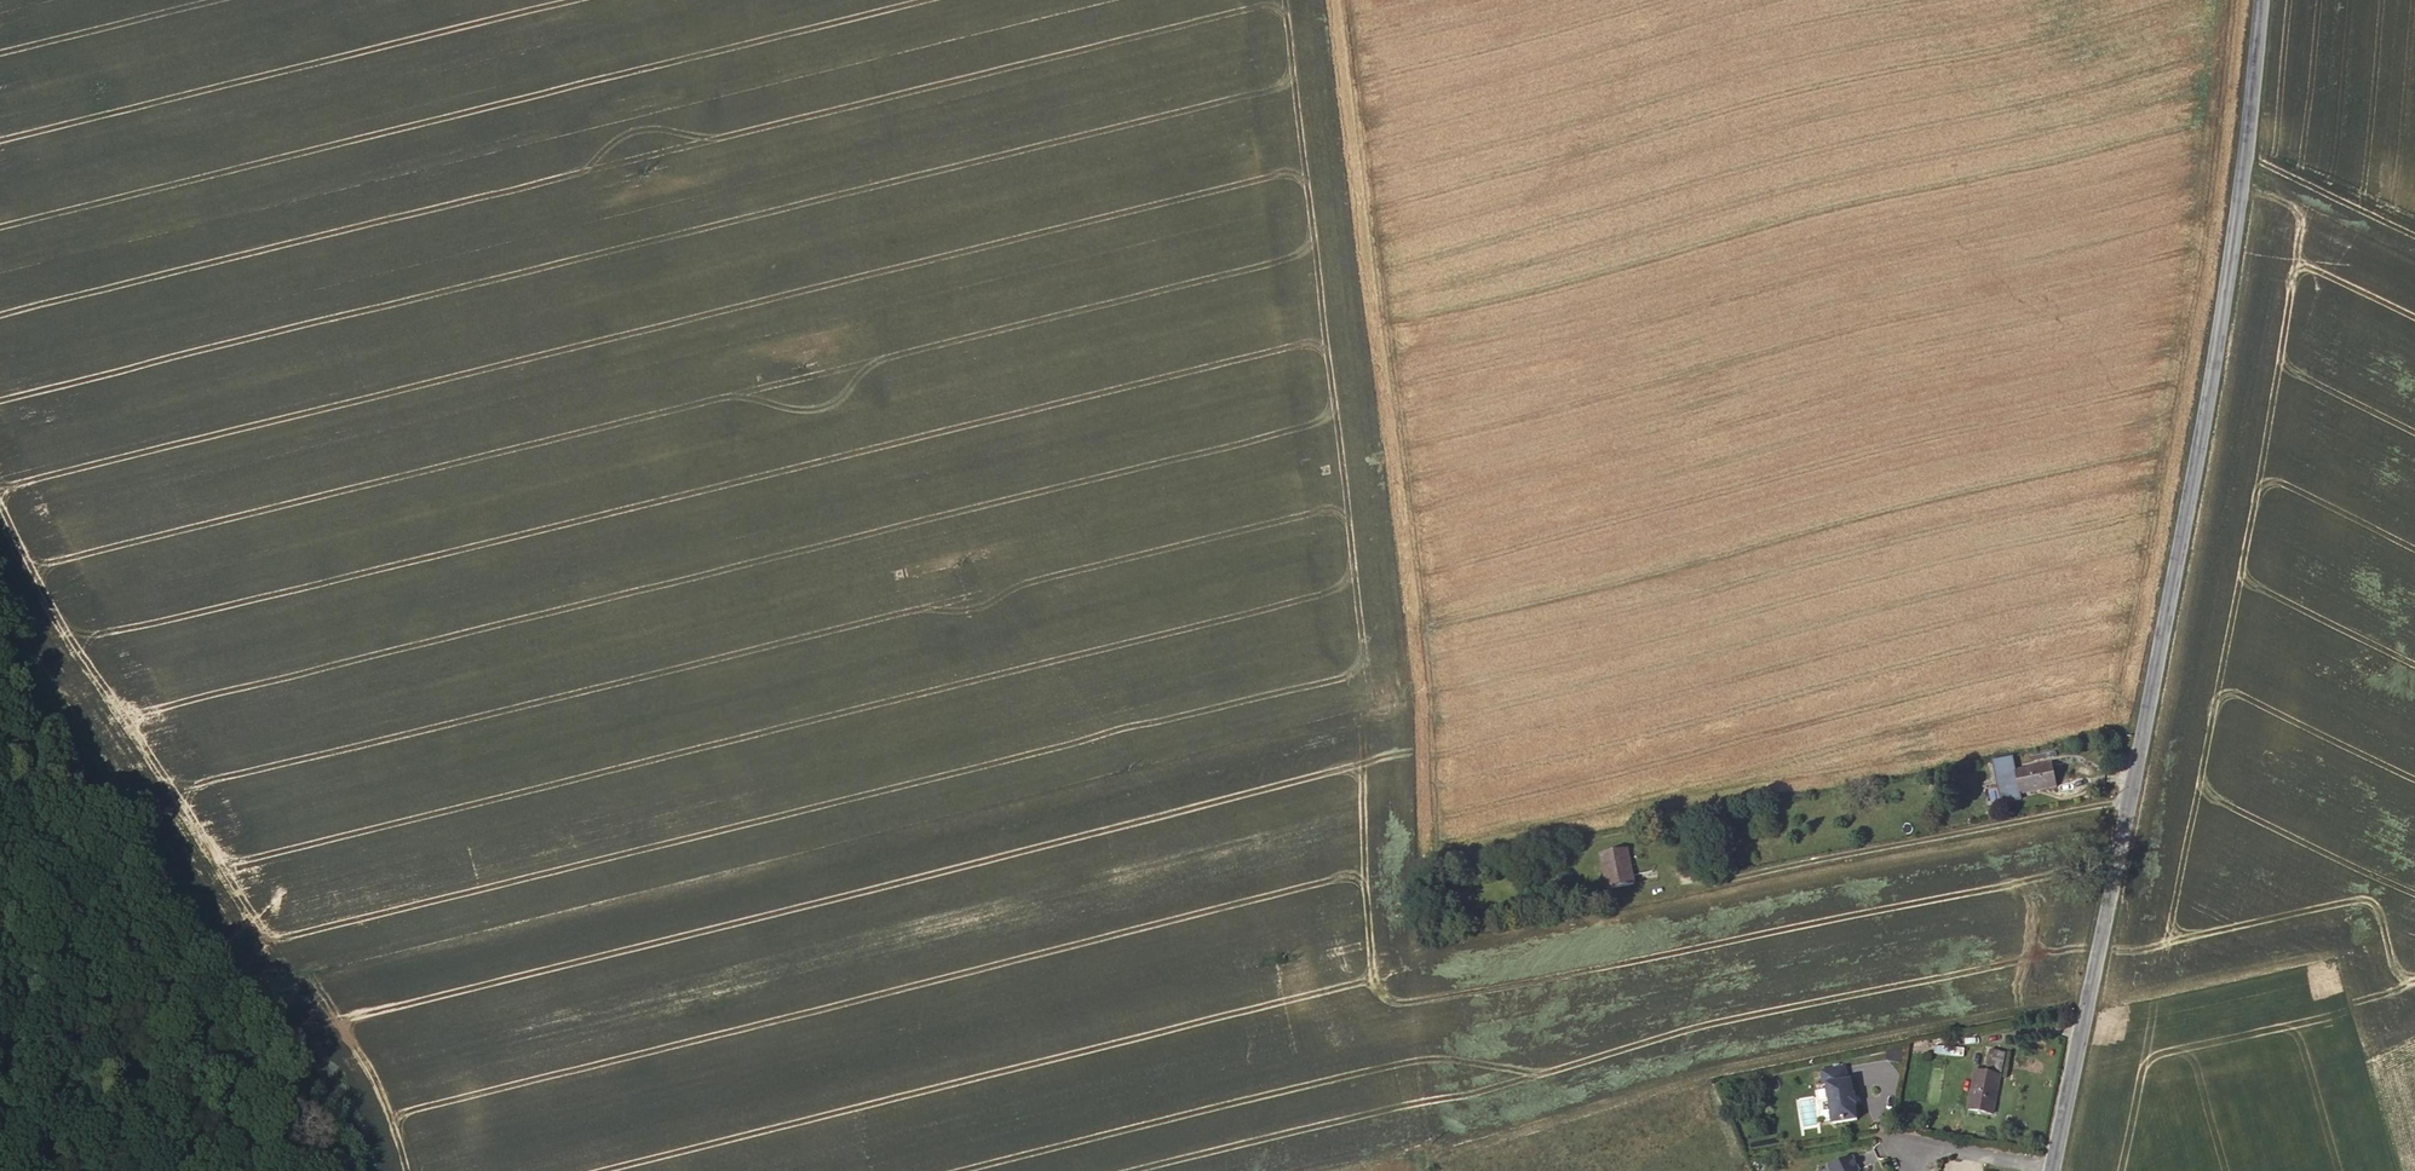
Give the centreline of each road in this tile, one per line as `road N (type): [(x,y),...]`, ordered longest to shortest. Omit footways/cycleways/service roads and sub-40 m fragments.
road 1 (unclassified): [(2262,0),(2236,237),(2167,645),(2051,1170)]
road 2 (residential): [(1897,1162),(1927,1145),(2051,1170)]

